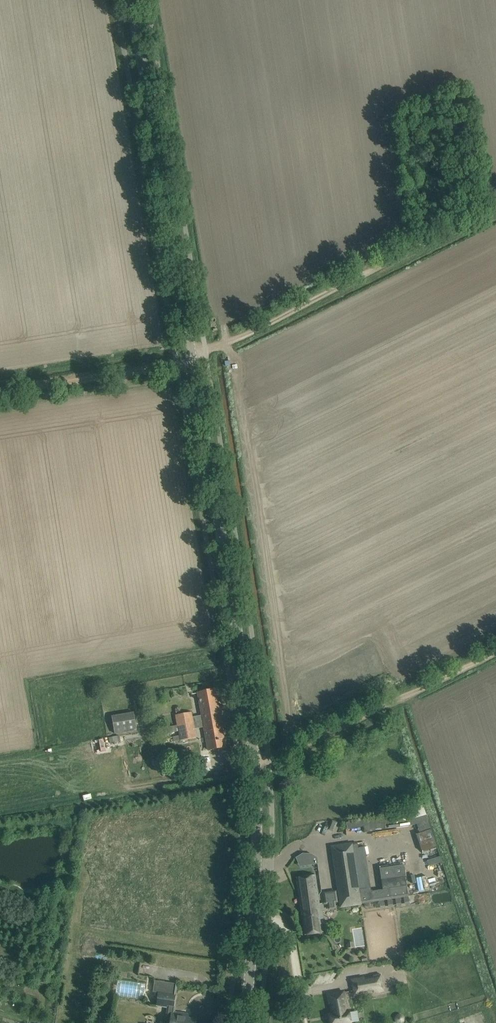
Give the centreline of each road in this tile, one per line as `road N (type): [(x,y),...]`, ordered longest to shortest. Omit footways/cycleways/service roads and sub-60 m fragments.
road 1 (tertiary): [(238,1022),(255,909),(253,766),(131,0)]
road 2 (track): [(495,211),(211,354)]
road 3 (track): [(495,652),(270,762),(239,769)]
road 4 (track): [(0,393),(178,364)]
road 5 (track): [(305,1022),(291,933),(285,921),(255,909)]

